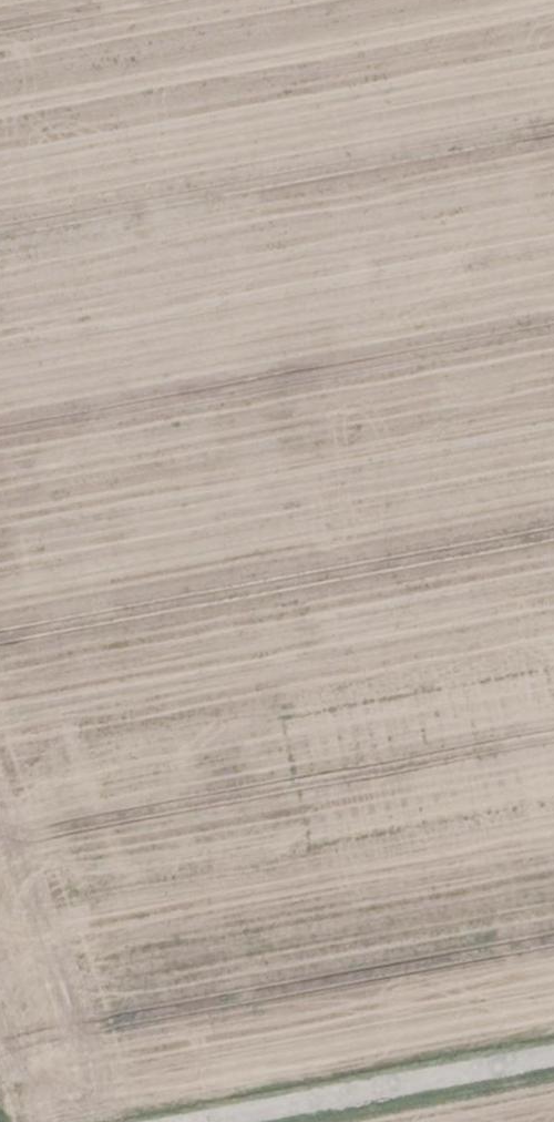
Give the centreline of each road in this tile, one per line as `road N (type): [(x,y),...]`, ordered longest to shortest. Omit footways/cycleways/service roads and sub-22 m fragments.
road 1 (track): [(553,1057),(202,1121)]

